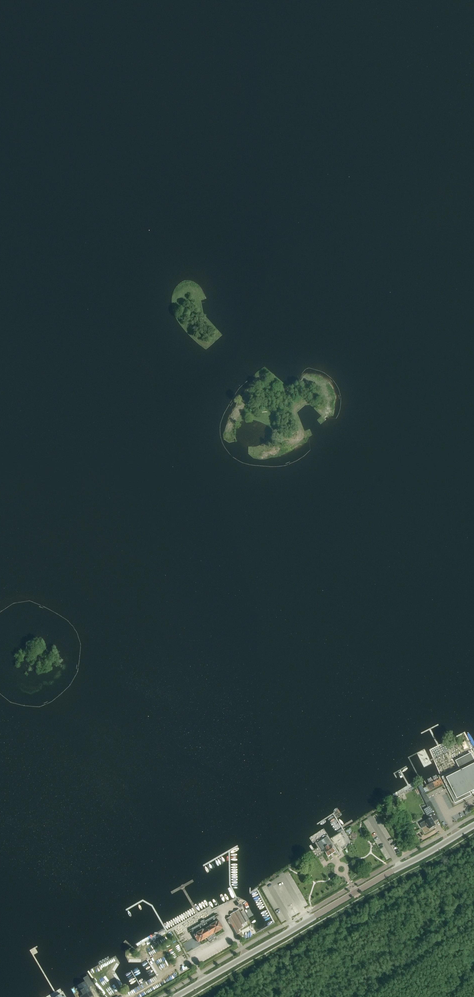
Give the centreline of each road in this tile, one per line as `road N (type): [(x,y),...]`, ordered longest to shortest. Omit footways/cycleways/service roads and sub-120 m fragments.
road 1 (secondary): [(178,996),(473,825)]

